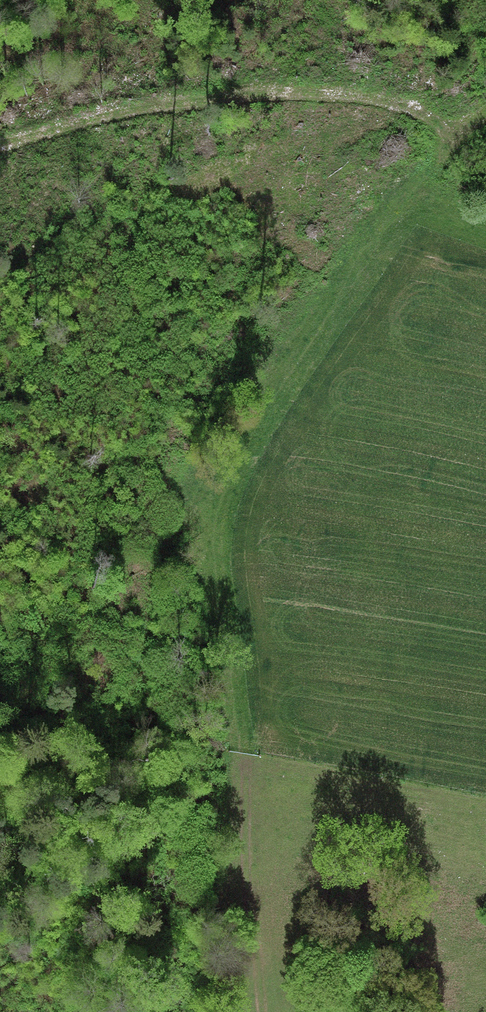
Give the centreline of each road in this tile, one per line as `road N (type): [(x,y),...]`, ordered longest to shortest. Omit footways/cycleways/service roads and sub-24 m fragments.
road 1 (track): [(485,117),(400,200),(299,372),(181,518),(149,602),(143,692),(178,1011)]
road 2 (track): [(0,143),(117,111),(229,95),(324,93),(409,108),(455,140)]
road 3 (track): [(246,740),(265,1011)]

